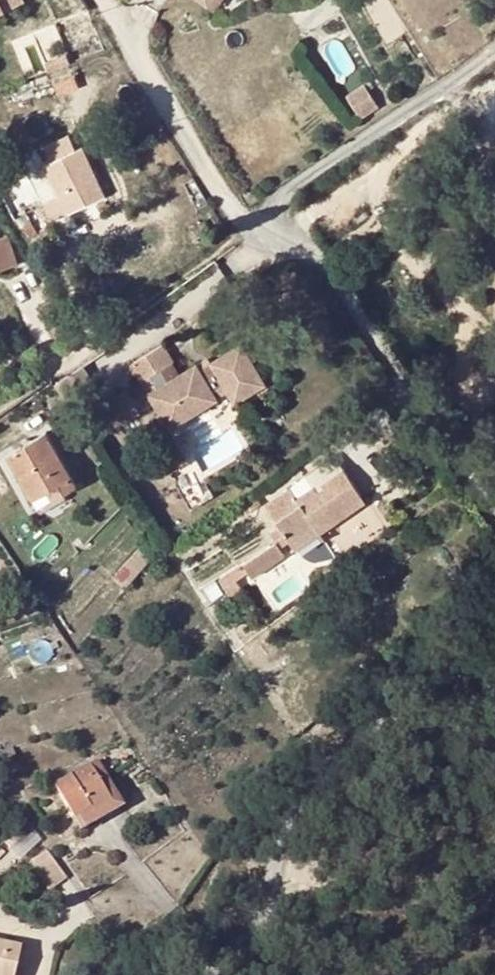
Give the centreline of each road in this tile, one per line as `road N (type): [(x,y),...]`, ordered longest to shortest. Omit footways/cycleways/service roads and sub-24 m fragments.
road 1 (residential): [(232,974),(249,960),(292,835),(345,742),(455,685),(494,646)]
road 2 (residential): [(254,225),(310,255),(341,286),(494,529)]
road 3 (residential): [(0,410),(254,225)]
road 4 (residential): [(254,225),(494,54)]

